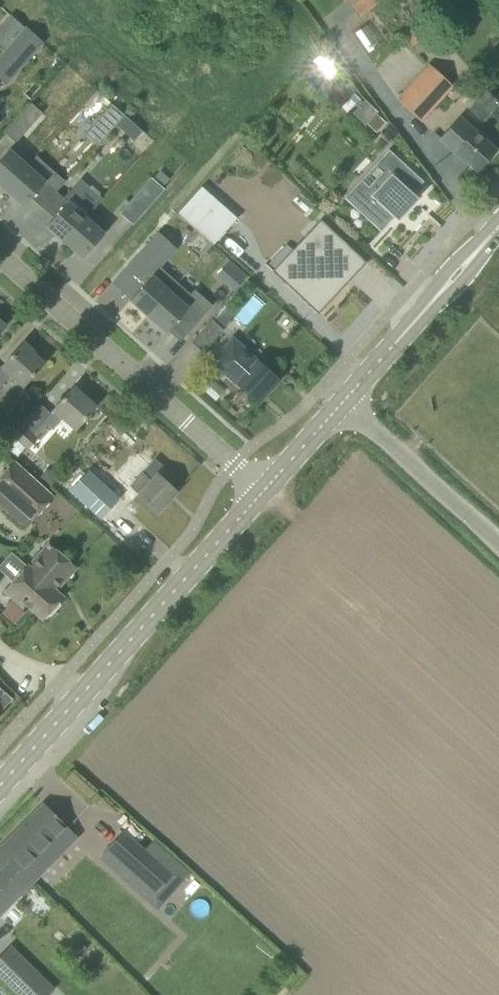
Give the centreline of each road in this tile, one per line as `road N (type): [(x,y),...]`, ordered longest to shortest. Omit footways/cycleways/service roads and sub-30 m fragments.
road 1 (secondary): [(0,784),(264,492)]
road 2 (residential): [(264,492),(0,263)]
road 3 (unclassified): [(498,545),(340,404)]
road 4 (secondary): [(340,404),(433,301)]

